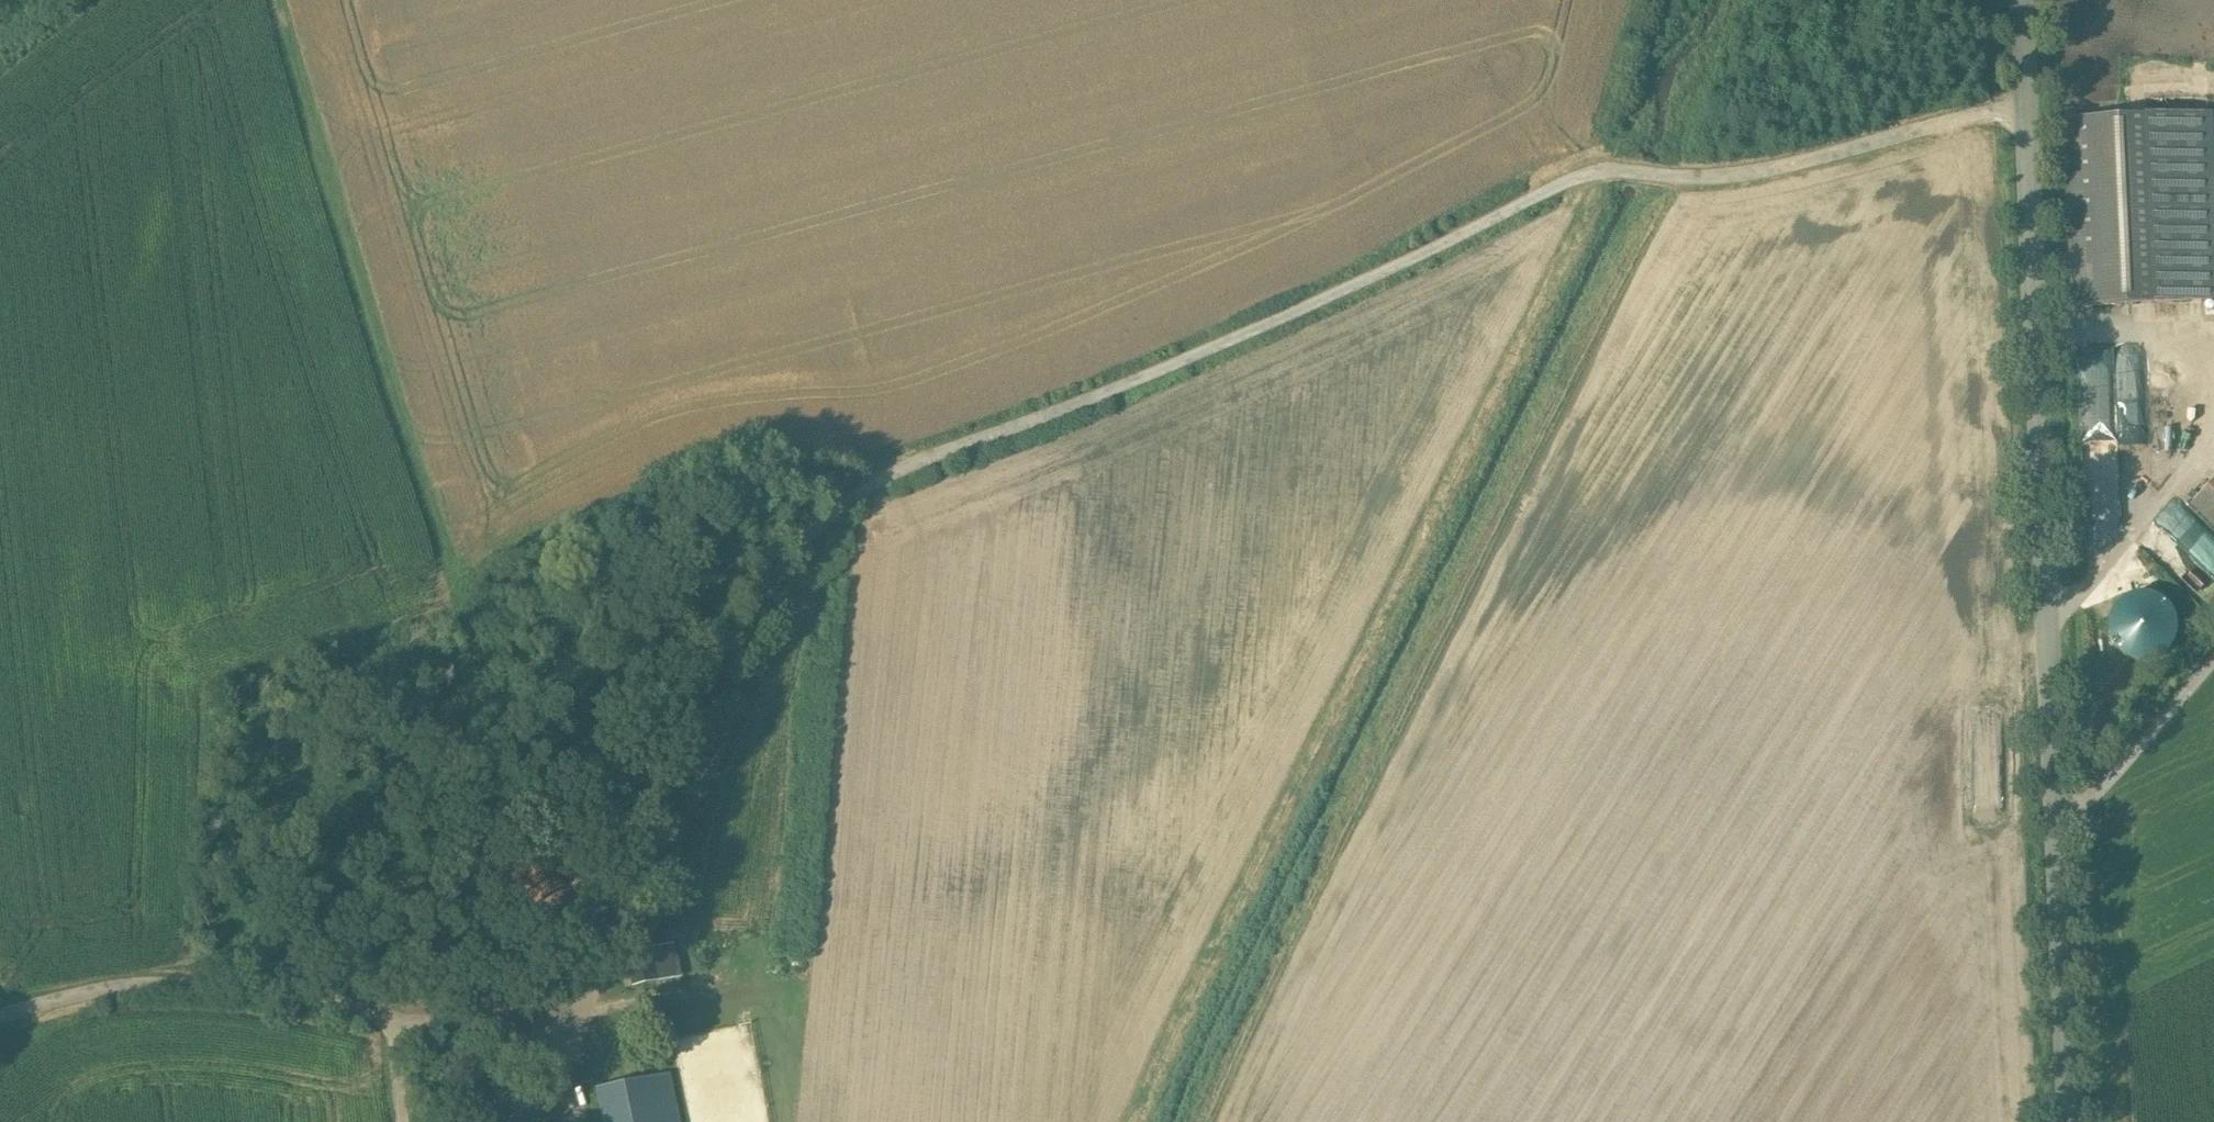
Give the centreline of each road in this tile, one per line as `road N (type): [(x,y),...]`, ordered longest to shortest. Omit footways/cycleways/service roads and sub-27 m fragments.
road 1 (unclassified): [(2070,1121),(2023,0)]
road 2 (track): [(276,0),(363,316),(435,530),(553,799)]

